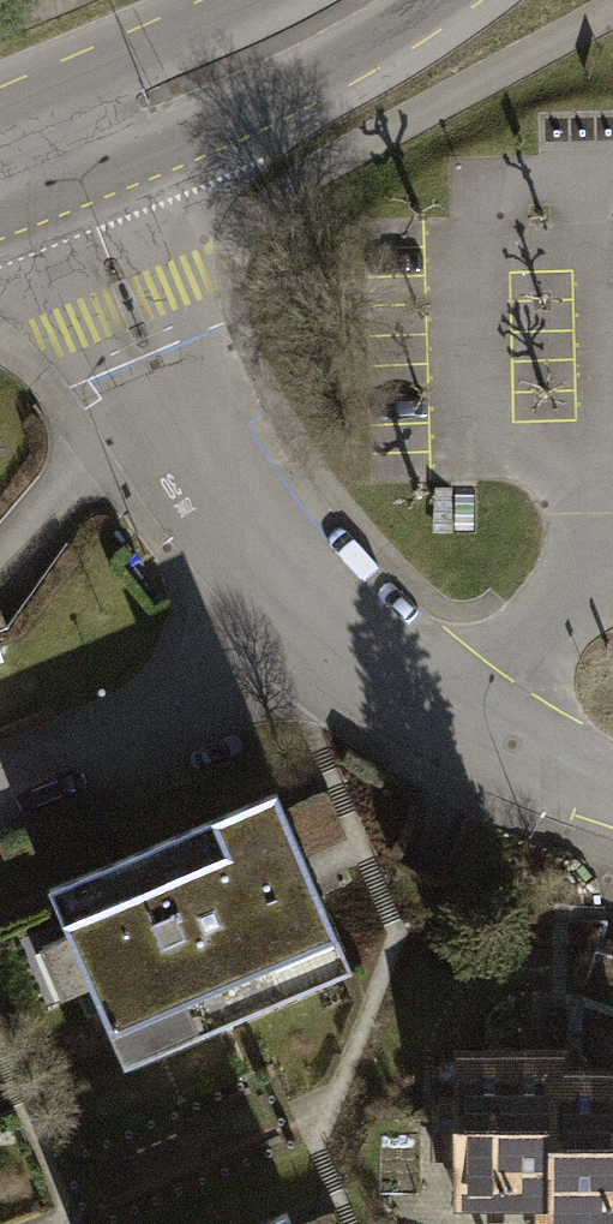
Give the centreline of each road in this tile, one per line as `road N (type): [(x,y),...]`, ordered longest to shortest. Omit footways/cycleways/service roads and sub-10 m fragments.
road 1 (residential): [(61,143),(166,396),(205,469),(346,648)]
road 2 (residential): [(346,648),(0,797)]
road 3 (secondary): [(359,0),(266,55),(61,143)]
road 4 (residential): [(346,648),(460,725),(612,794)]

